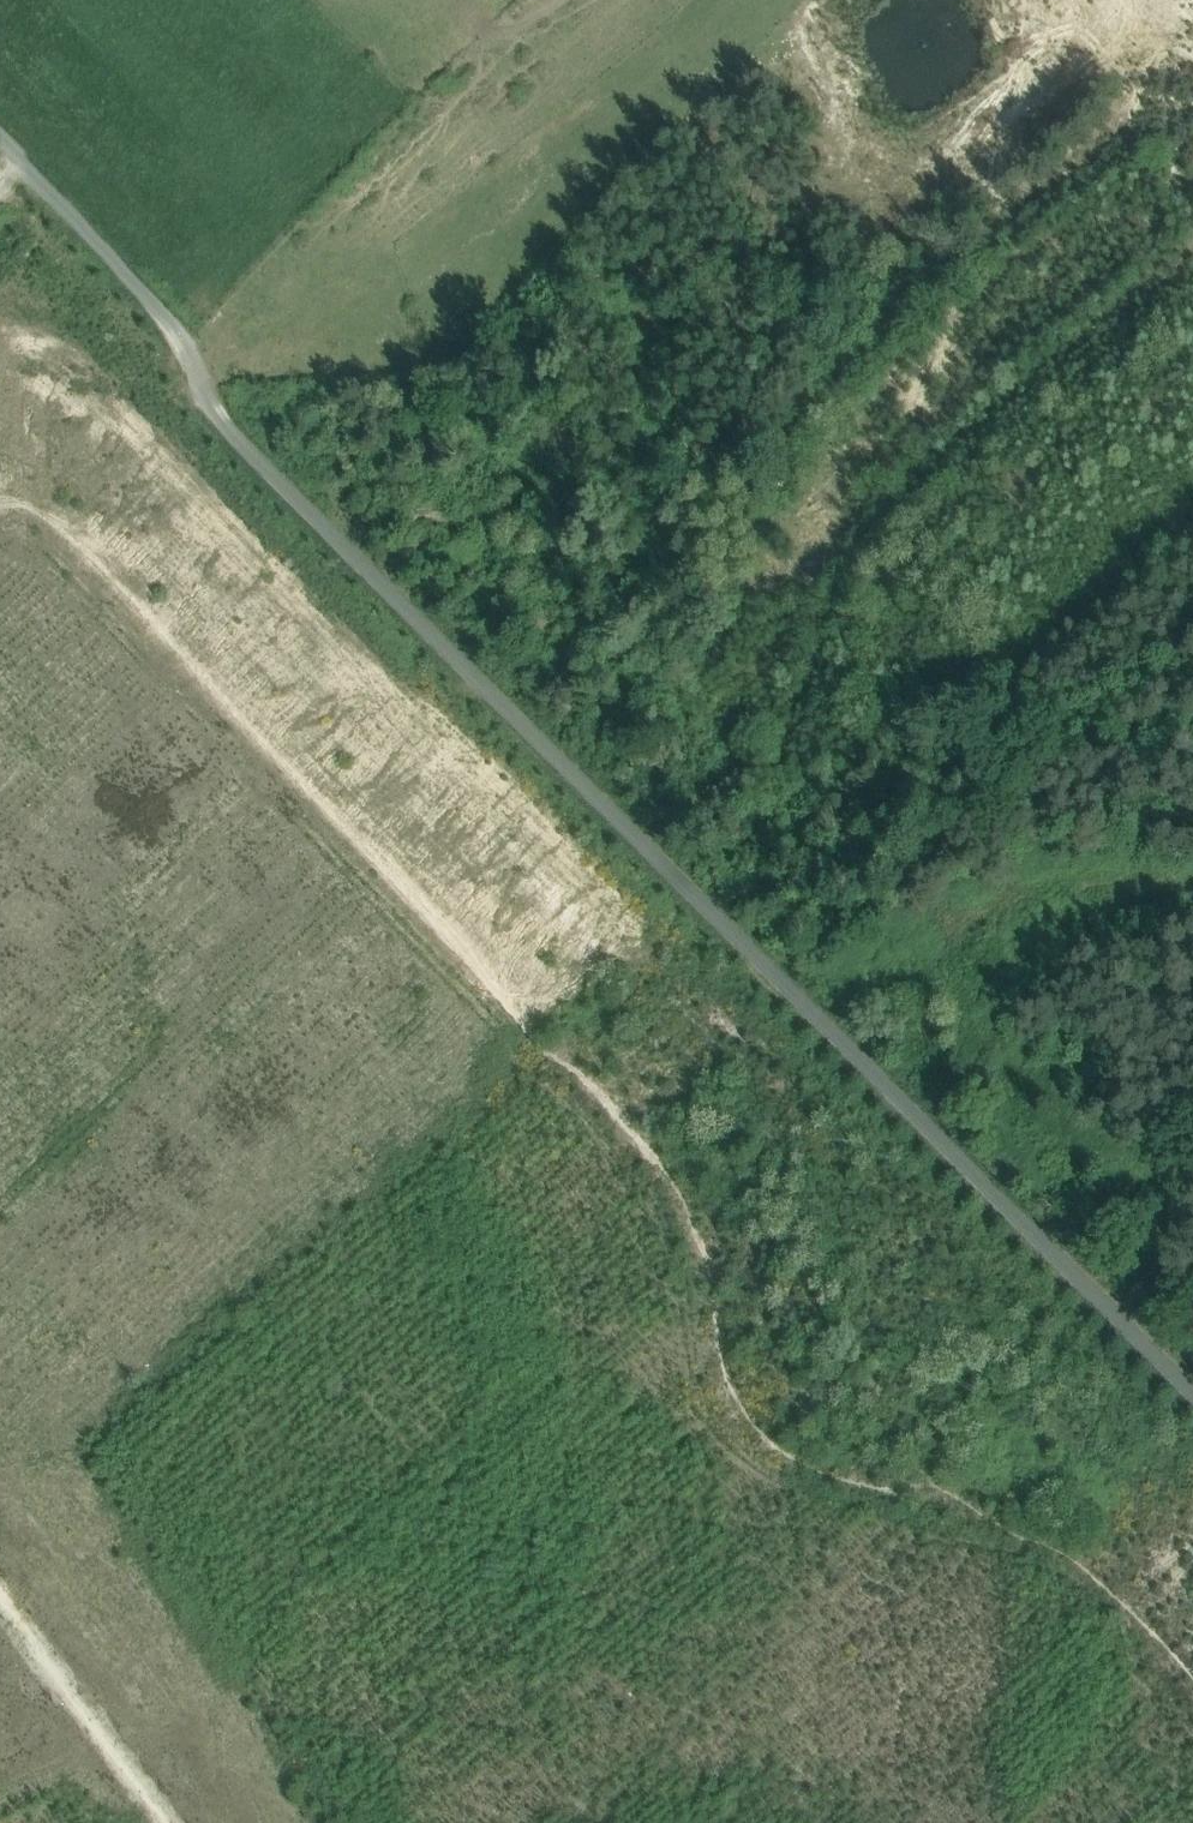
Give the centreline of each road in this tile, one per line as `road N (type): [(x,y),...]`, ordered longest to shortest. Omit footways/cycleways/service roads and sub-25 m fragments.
road 1 (track): [(1192,1395),(259,464),(213,409),(197,359),(0,144)]
road 2 (track): [(1095,0),(1156,123),(1192,150)]

